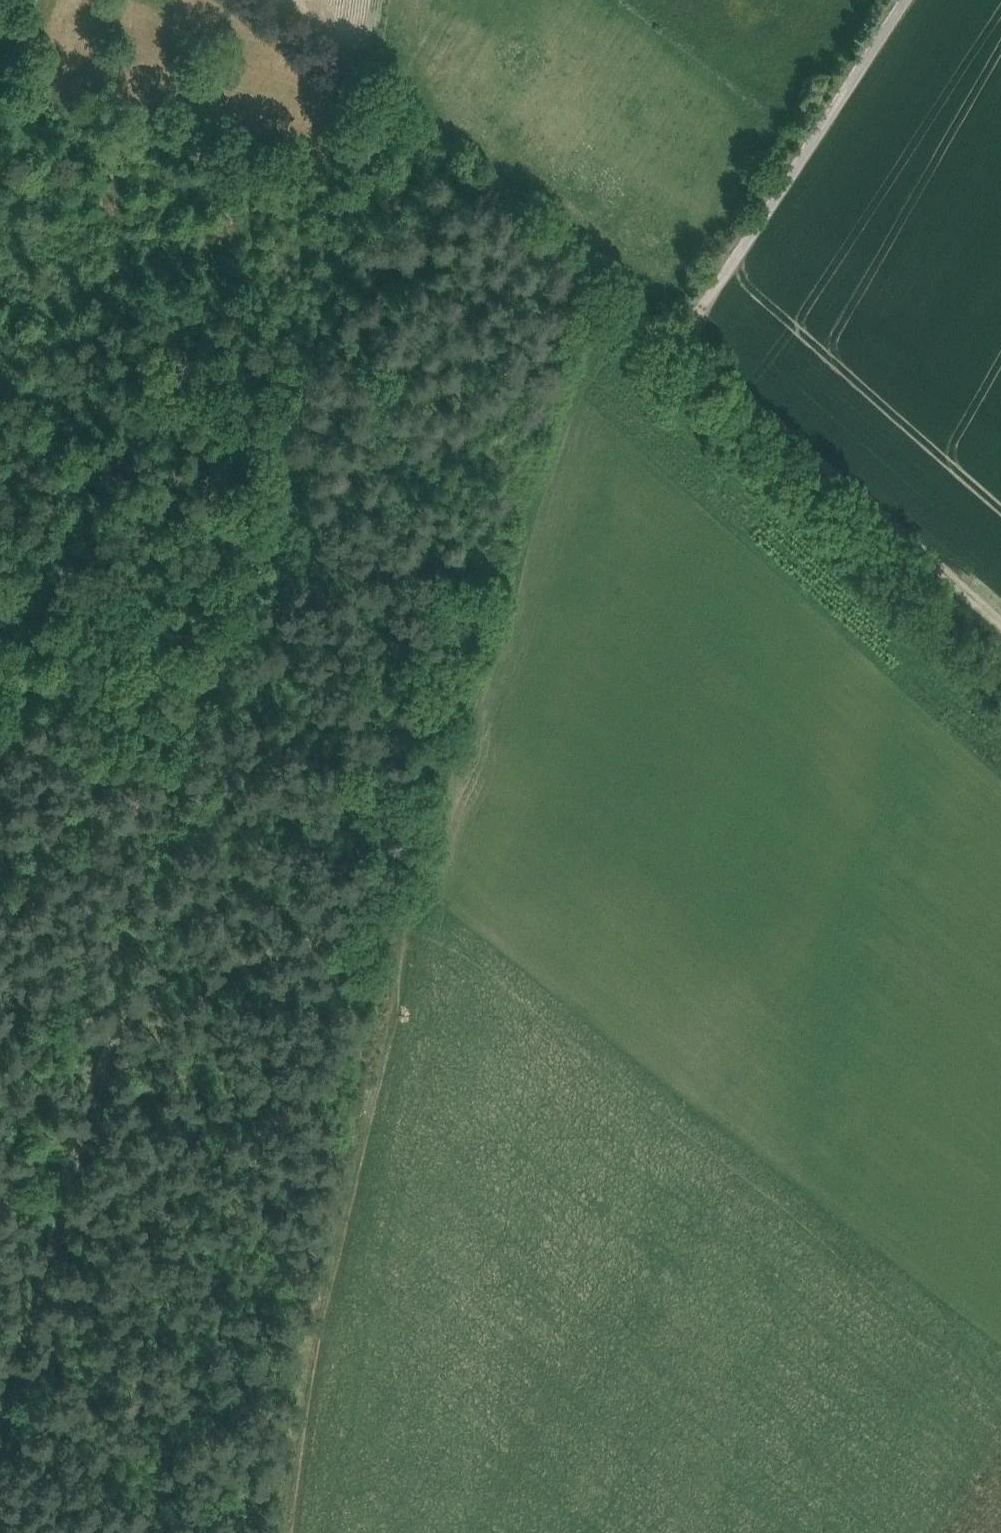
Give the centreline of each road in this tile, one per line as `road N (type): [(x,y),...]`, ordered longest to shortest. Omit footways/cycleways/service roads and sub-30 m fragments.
road 1 (unclassified): [(1000,623),(680,342),(906,0)]

